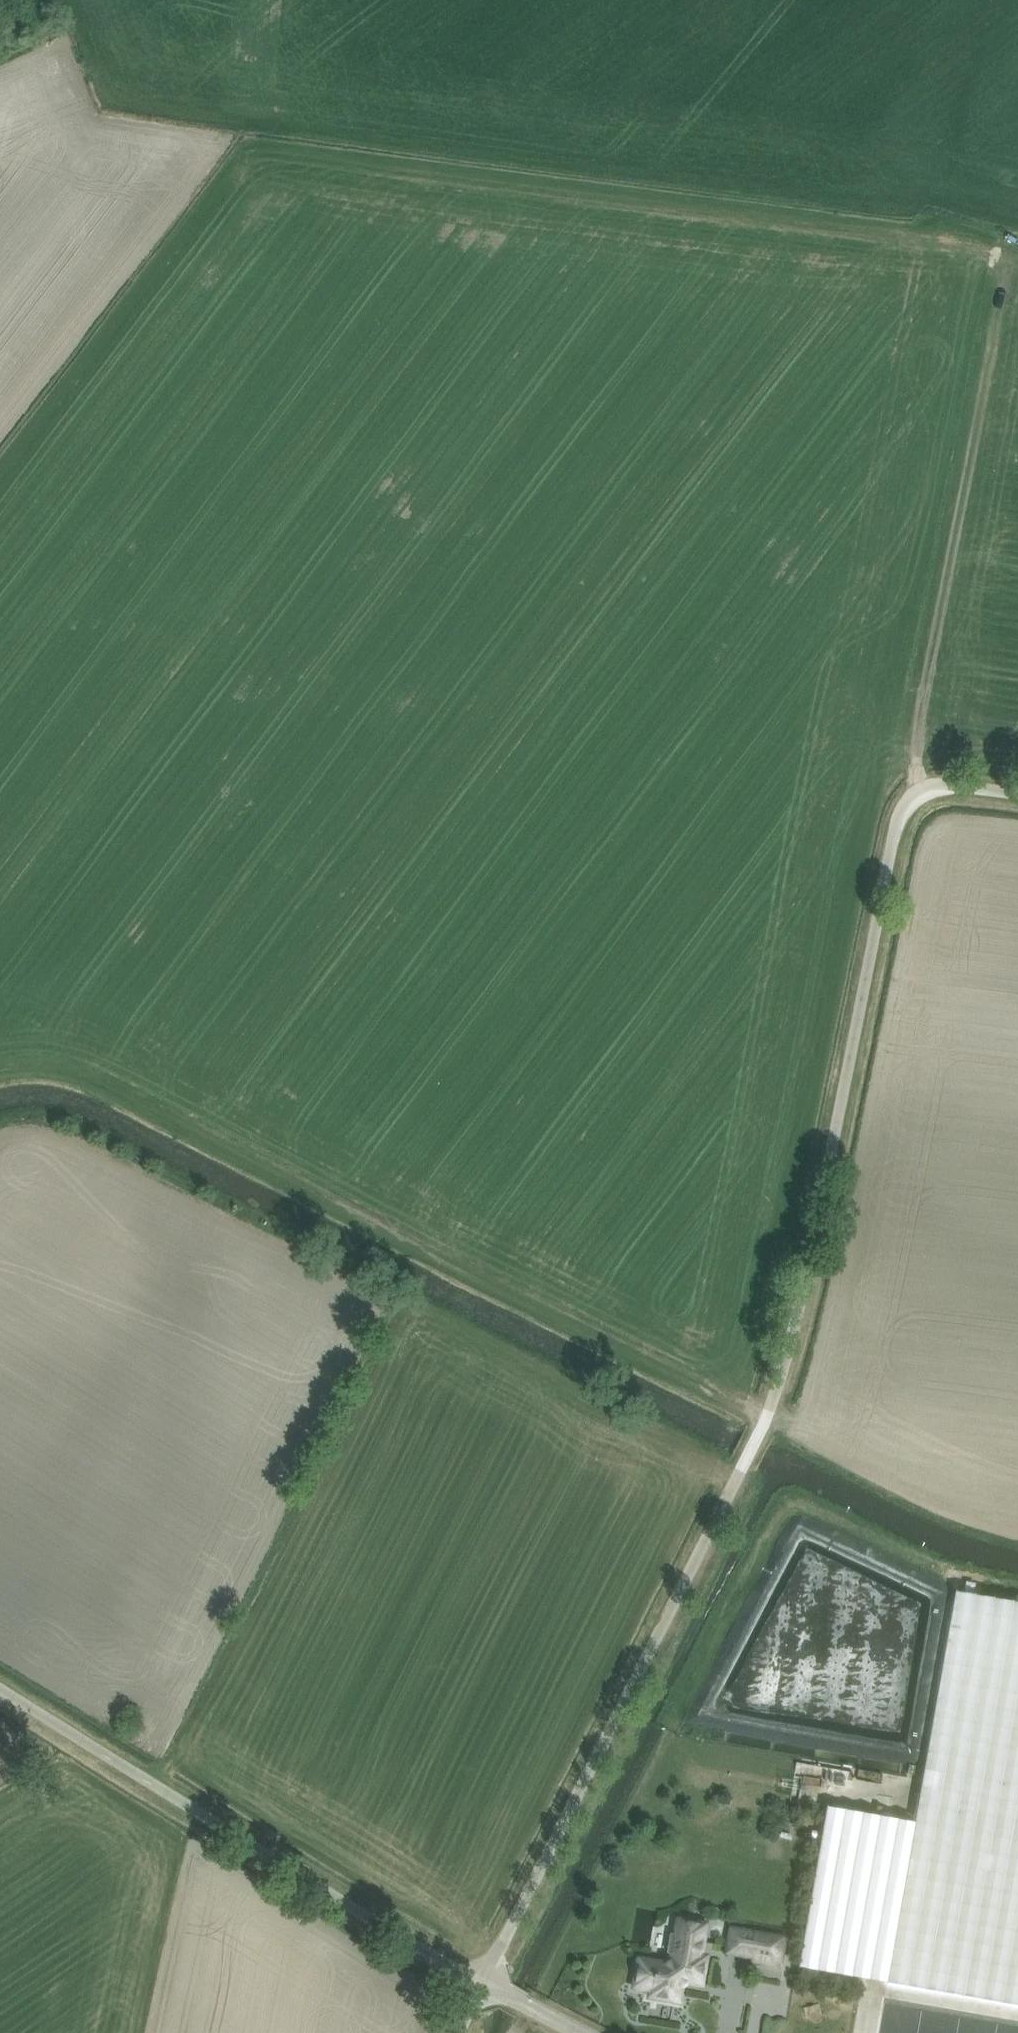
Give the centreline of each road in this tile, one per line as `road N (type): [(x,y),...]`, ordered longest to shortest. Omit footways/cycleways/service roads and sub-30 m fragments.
road 1 (unclassified): [(1017,791),(941,785),(915,795),(900,815),(785,1367),(745,1463),(480,1984)]
road 2 (residential): [(0,1686),(480,1984)]

